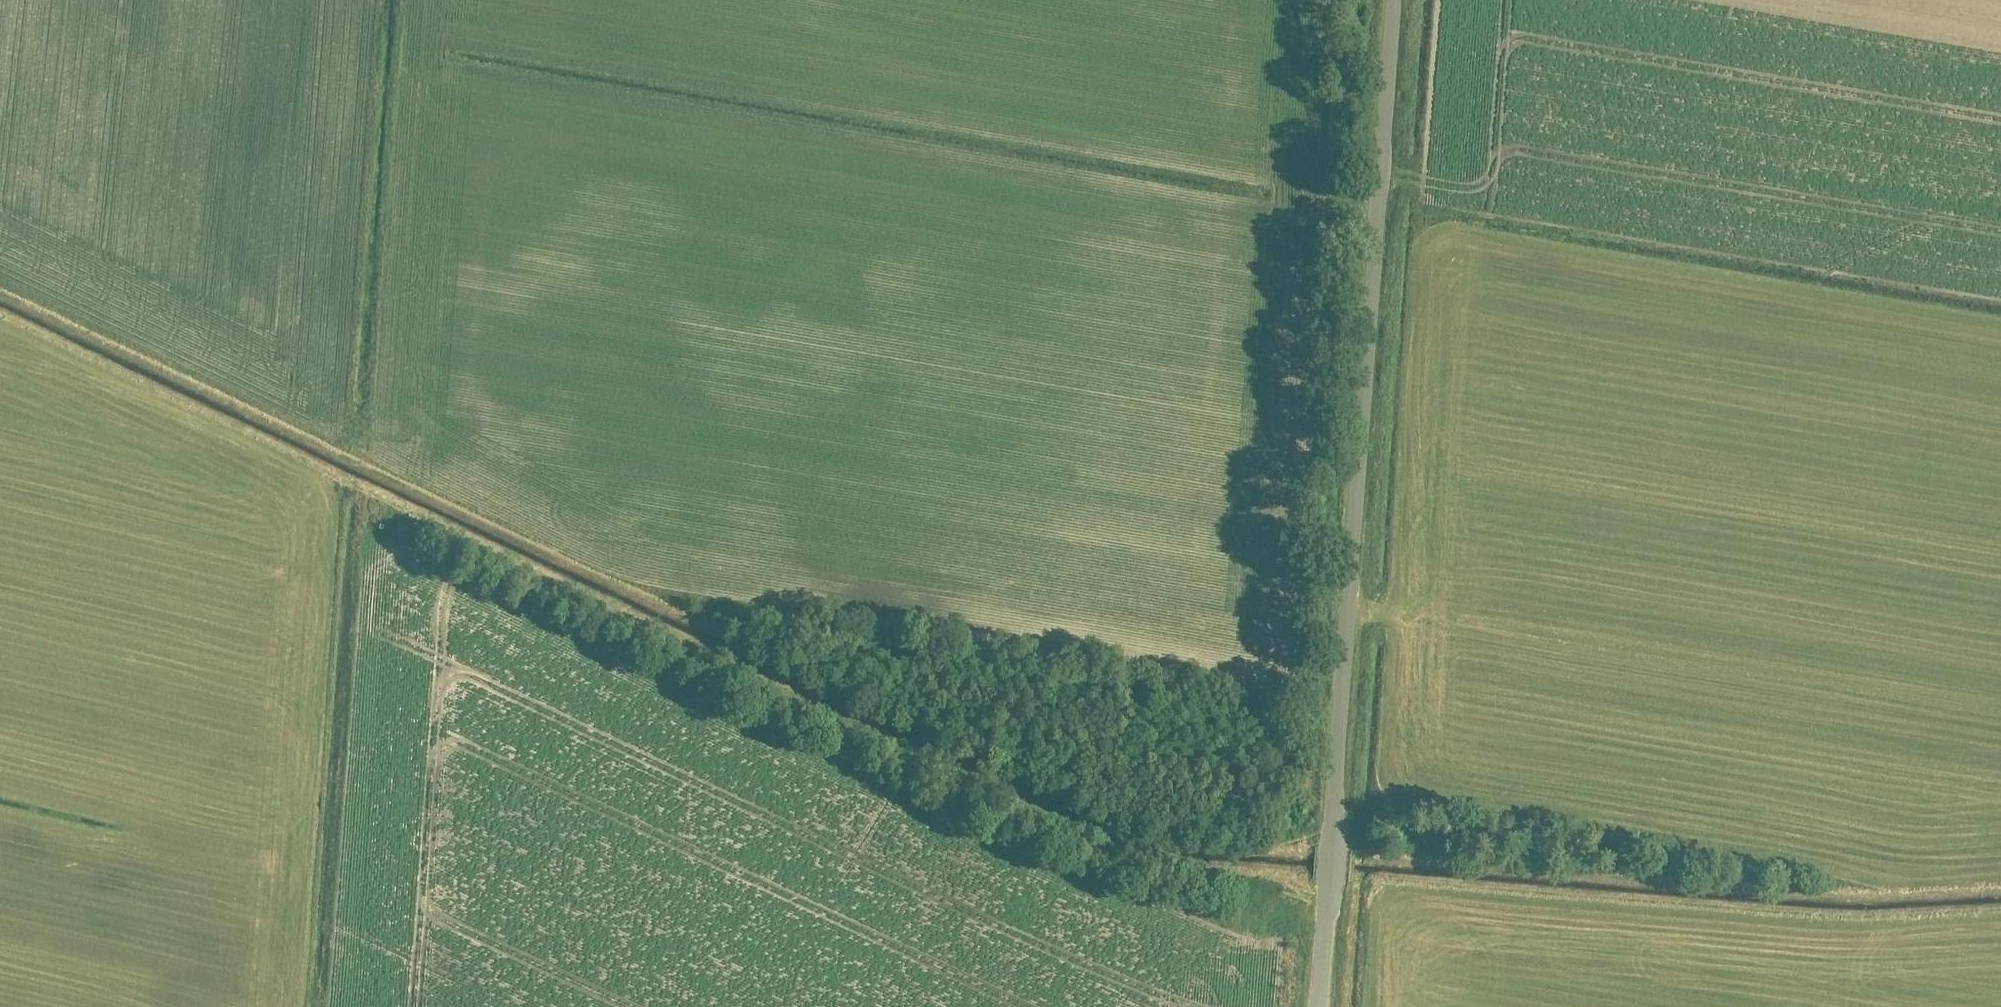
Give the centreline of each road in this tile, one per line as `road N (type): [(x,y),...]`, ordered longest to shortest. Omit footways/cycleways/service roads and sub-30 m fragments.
road 1 (unclassified): [(1401,0),(1324,1006)]

